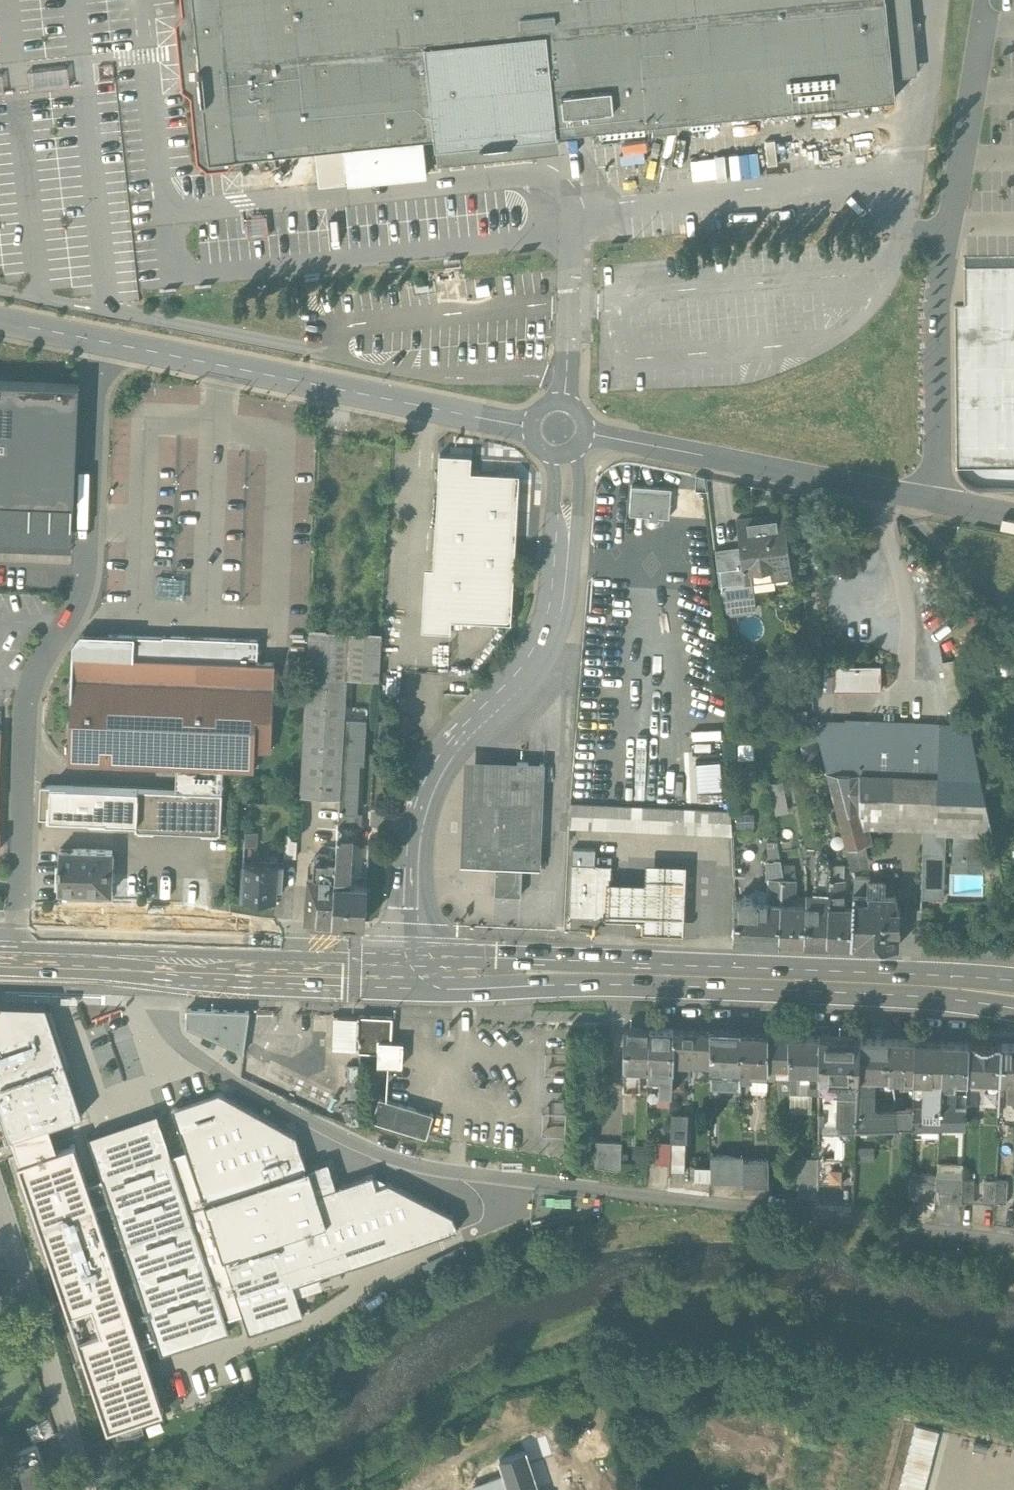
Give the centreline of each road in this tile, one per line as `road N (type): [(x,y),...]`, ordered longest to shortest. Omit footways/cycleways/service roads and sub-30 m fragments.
road 1 (unclassified): [(0,323),(563,429),(548,629),(427,774),(415,829),(407,972)]
road 2 (primary): [(986,990),(407,972)]
road 3 (primary): [(407,972),(0,955)]

